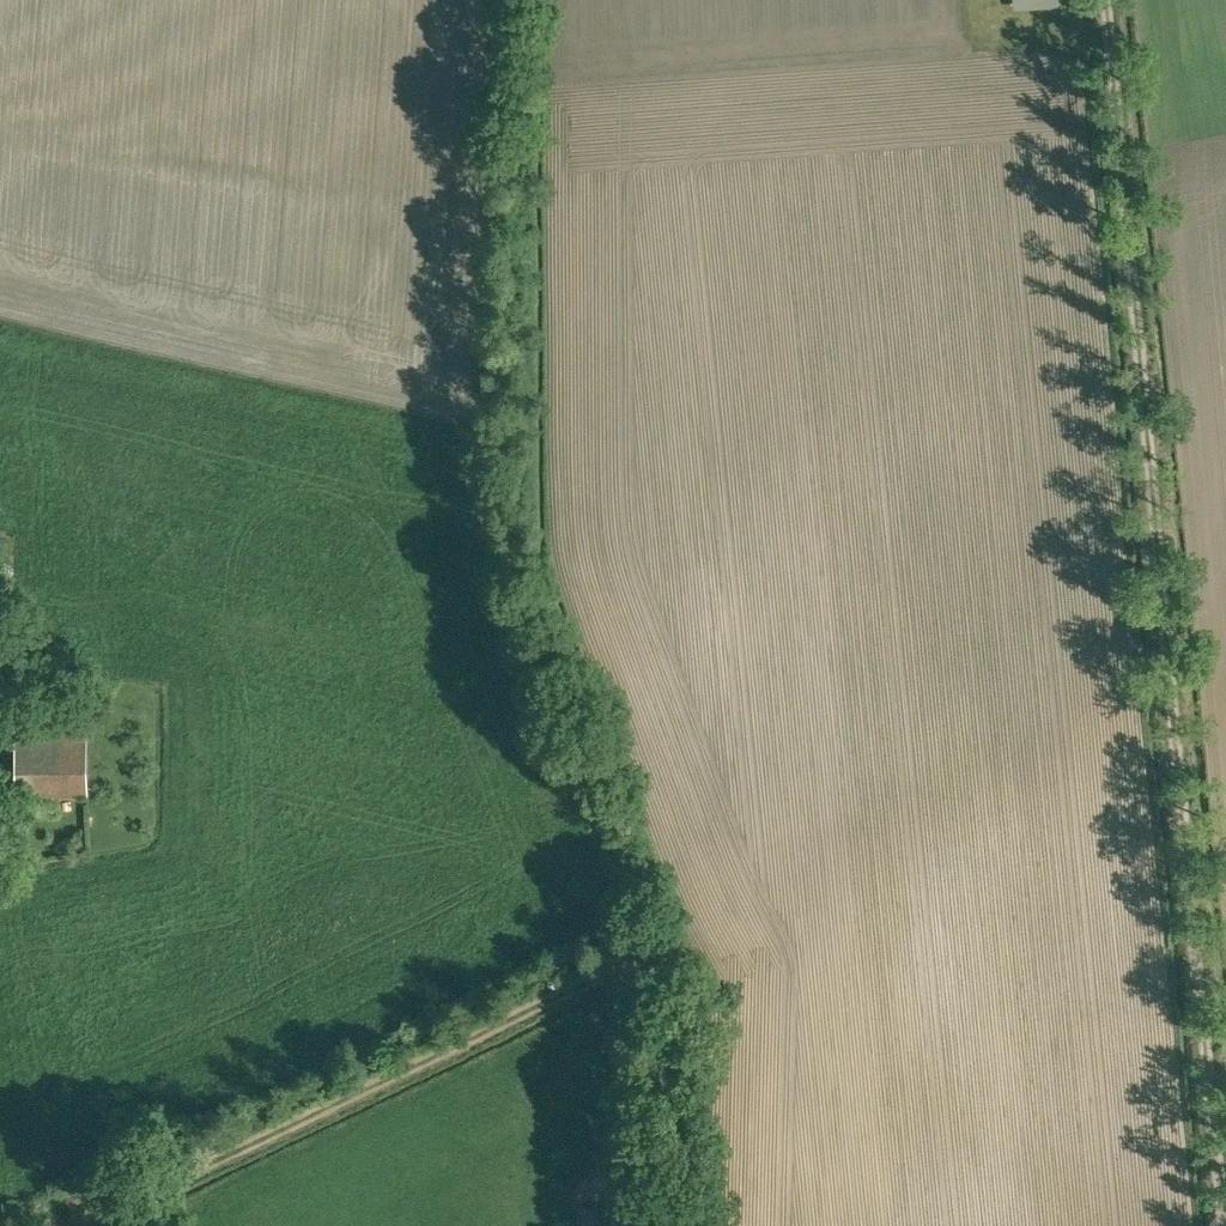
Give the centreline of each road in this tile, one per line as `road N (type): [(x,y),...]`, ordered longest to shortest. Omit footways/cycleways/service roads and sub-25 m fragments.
road 1 (track): [(515,0),(479,432),(481,516),(640,949),(632,962),(79,1225)]
road 2 (track): [(1108,0),(1225,1225)]

